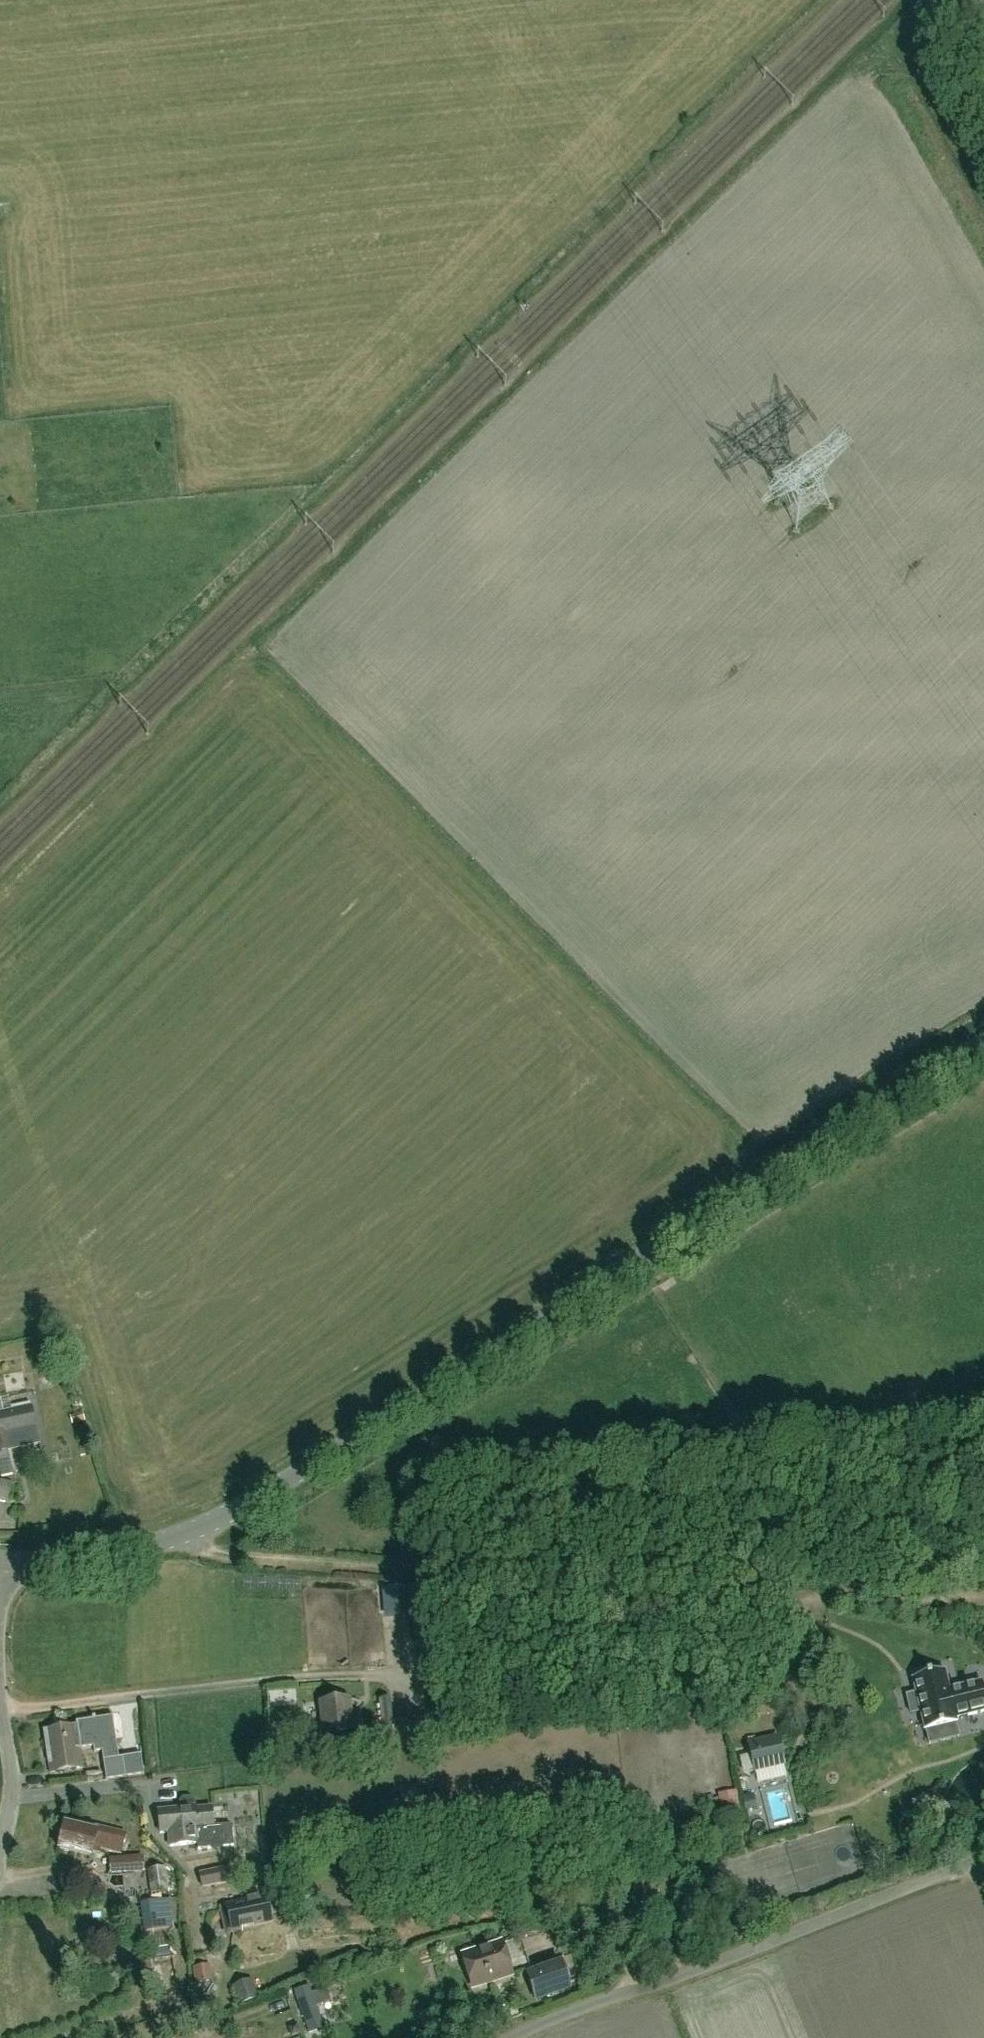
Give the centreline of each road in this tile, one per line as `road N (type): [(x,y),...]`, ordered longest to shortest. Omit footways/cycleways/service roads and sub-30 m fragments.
road 1 (unclassified): [(0,1562),(121,1554),(214,1522),(983,1045)]
road 2 (track): [(983,1600),(657,1588),(245,1559),(200,1547),(190,1533)]
road 3 (residential): [(516,2037),(983,1855)]
road 4 (unclassified): [(0,1847),(11,1781),(0,1720)]

